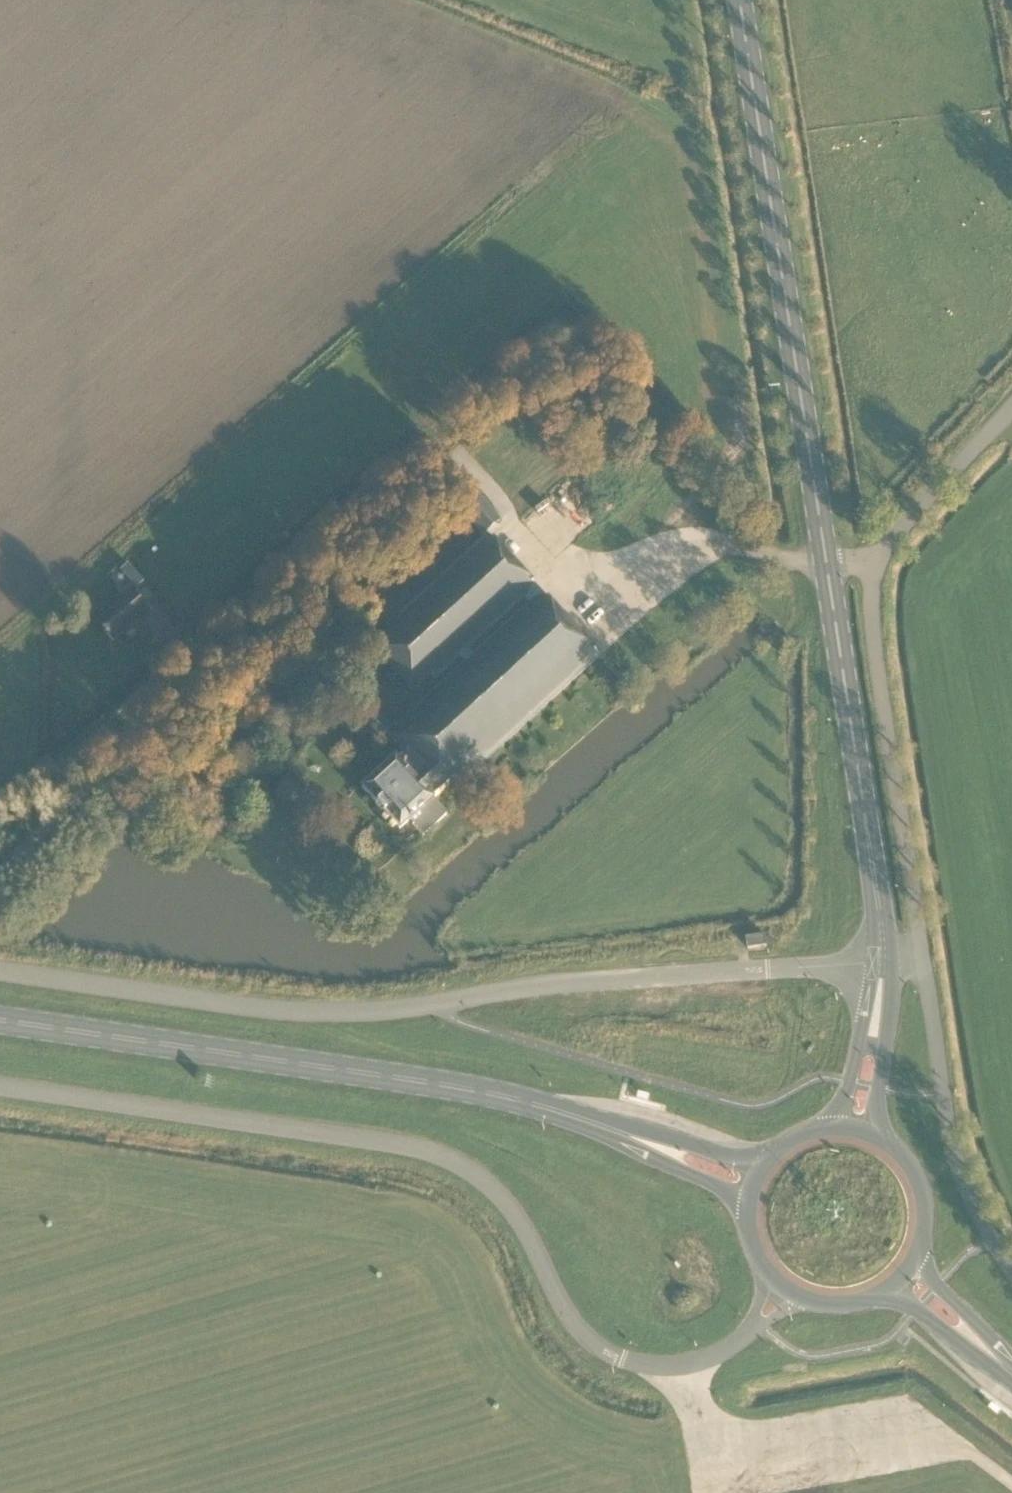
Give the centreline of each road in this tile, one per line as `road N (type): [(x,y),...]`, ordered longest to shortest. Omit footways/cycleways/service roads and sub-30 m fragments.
road 1 (unclassified): [(0,1087),(413,1147),(460,1163),(503,1197),(589,1339),(635,1363),(686,1365),(719,1353),(755,1327),(784,1286)]
road 2 (unclassified): [(0,970),(311,1012),(385,1011),(539,986),(882,961)]
road 3 (primary): [(755,1184),(497,1094),(0,1021)]
road 4 (primary): [(826,566),(741,0)]
road 5 (primary): [(882,961),(826,566)]
road 6 (unclassified): [(924,957),(871,636),(873,565)]
road 7 (unclassified): [(1011,1273),(962,1178),(924,957)]
road 8 (unclassified): [(873,565),(1011,407)]
road 9 (primary): [(903,1274),(919,1248),(921,1187),(906,1160),(854,1129)]
road 10 (primary): [(854,1129),(874,1045),(882,961)]
road 11 (primary): [(1011,1371),(903,1274)]
road 12 (primary): [(784,1286),(845,1303),(903,1274)]
road 13 (primary): [(854,1129),(794,1138),(755,1184)]

